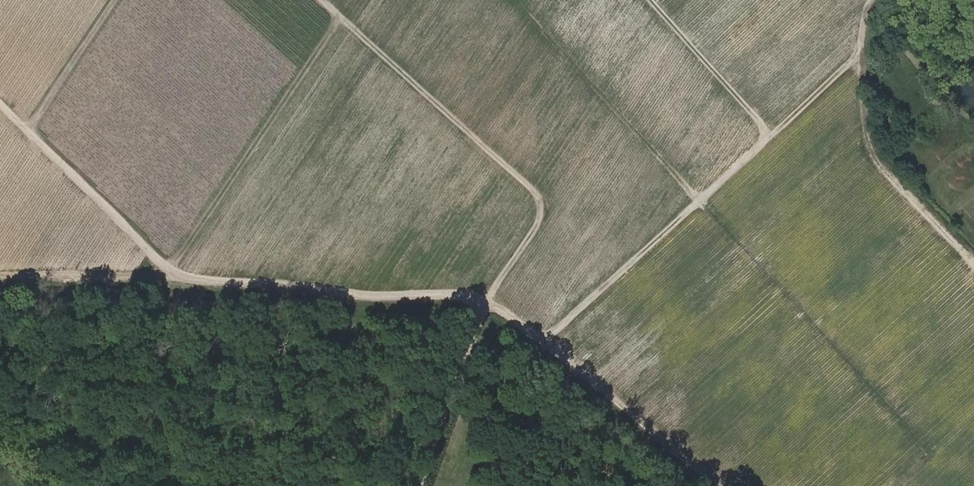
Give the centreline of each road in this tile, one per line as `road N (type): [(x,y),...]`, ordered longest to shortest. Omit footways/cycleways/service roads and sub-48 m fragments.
road 1 (track): [(899,485),(934,455),(515,0)]
road 2 (track): [(523,363),(871,42)]
road 3 (track): [(321,0),(542,204),(535,230),(471,332)]
road 4 (track): [(341,18),(149,305)]
road 5 (track): [(117,0),(0,172)]
road 6 (track): [(652,0),(772,135)]

